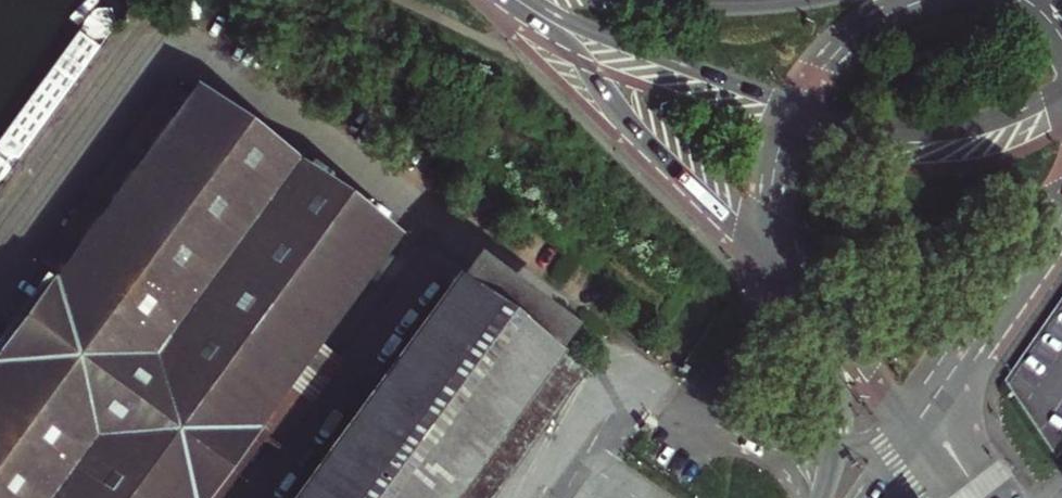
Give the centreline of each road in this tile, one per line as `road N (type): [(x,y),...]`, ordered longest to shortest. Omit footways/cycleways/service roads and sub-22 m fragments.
road 1 (primary): [(791,115),(925,144),(994,133),(1061,101)]
road 2 (primary): [(587,43),(606,90),(634,128),(769,249)]
road 3 (primary): [(925,427),(1044,246)]
road 4 (primary): [(587,43),(791,115)]
road 5 (primary): [(820,307),(817,341),(839,428),(822,497)]
road 6 (primary): [(903,0),(826,61),(791,115)]
road 7 (primary): [(820,307),(925,427)]
road 8 (primary): [(791,115),(774,169),(769,249)]
road 9 (primary): [(796,0),(669,0)]

